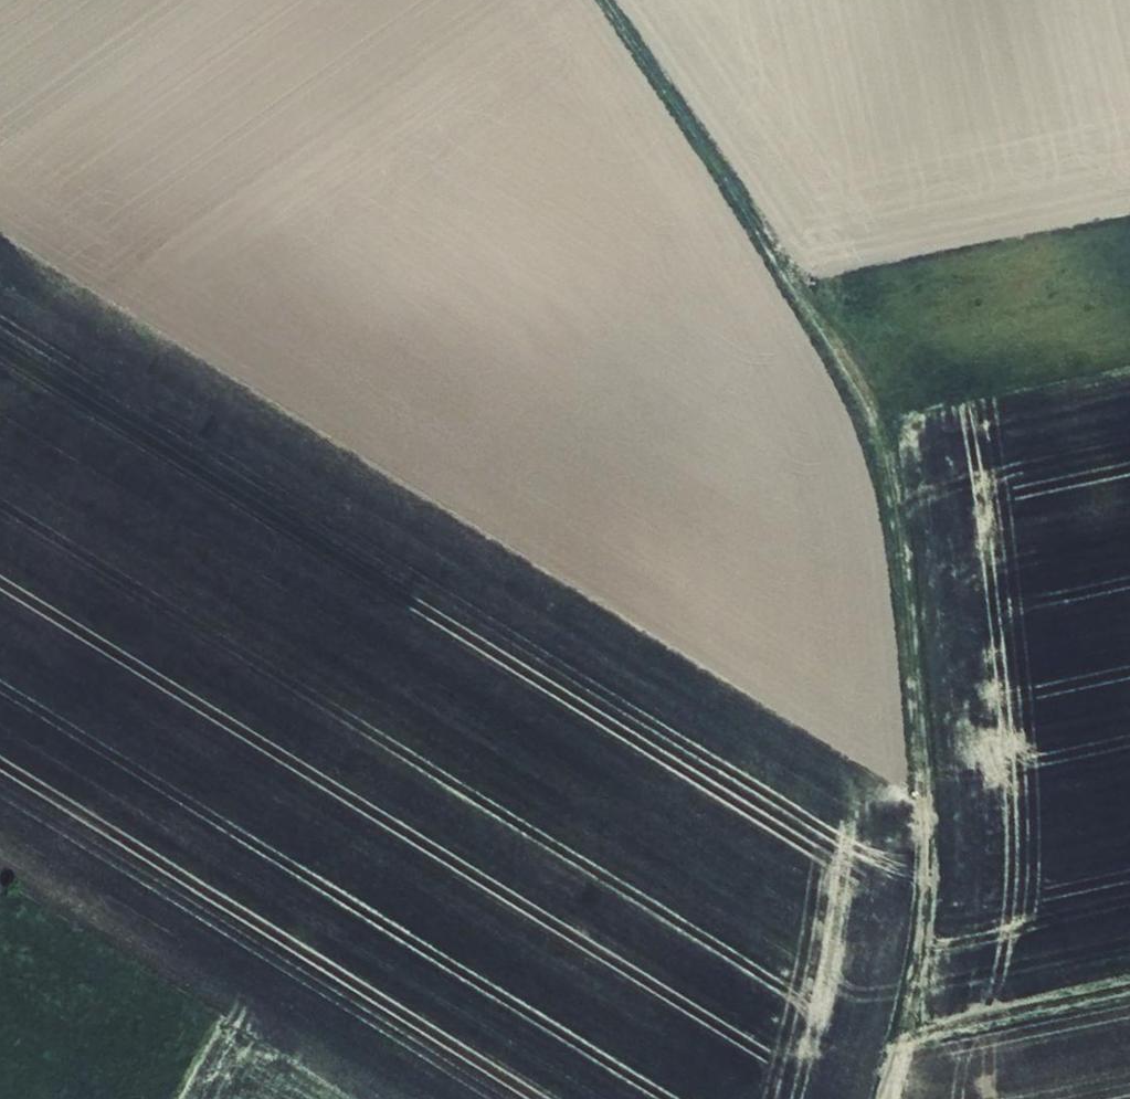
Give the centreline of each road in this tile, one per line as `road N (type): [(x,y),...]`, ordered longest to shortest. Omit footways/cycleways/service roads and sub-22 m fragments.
road 1 (track): [(592,0),(870,417),(917,985),(888,1098)]
road 2 (track): [(904,1037),(1129,989)]

